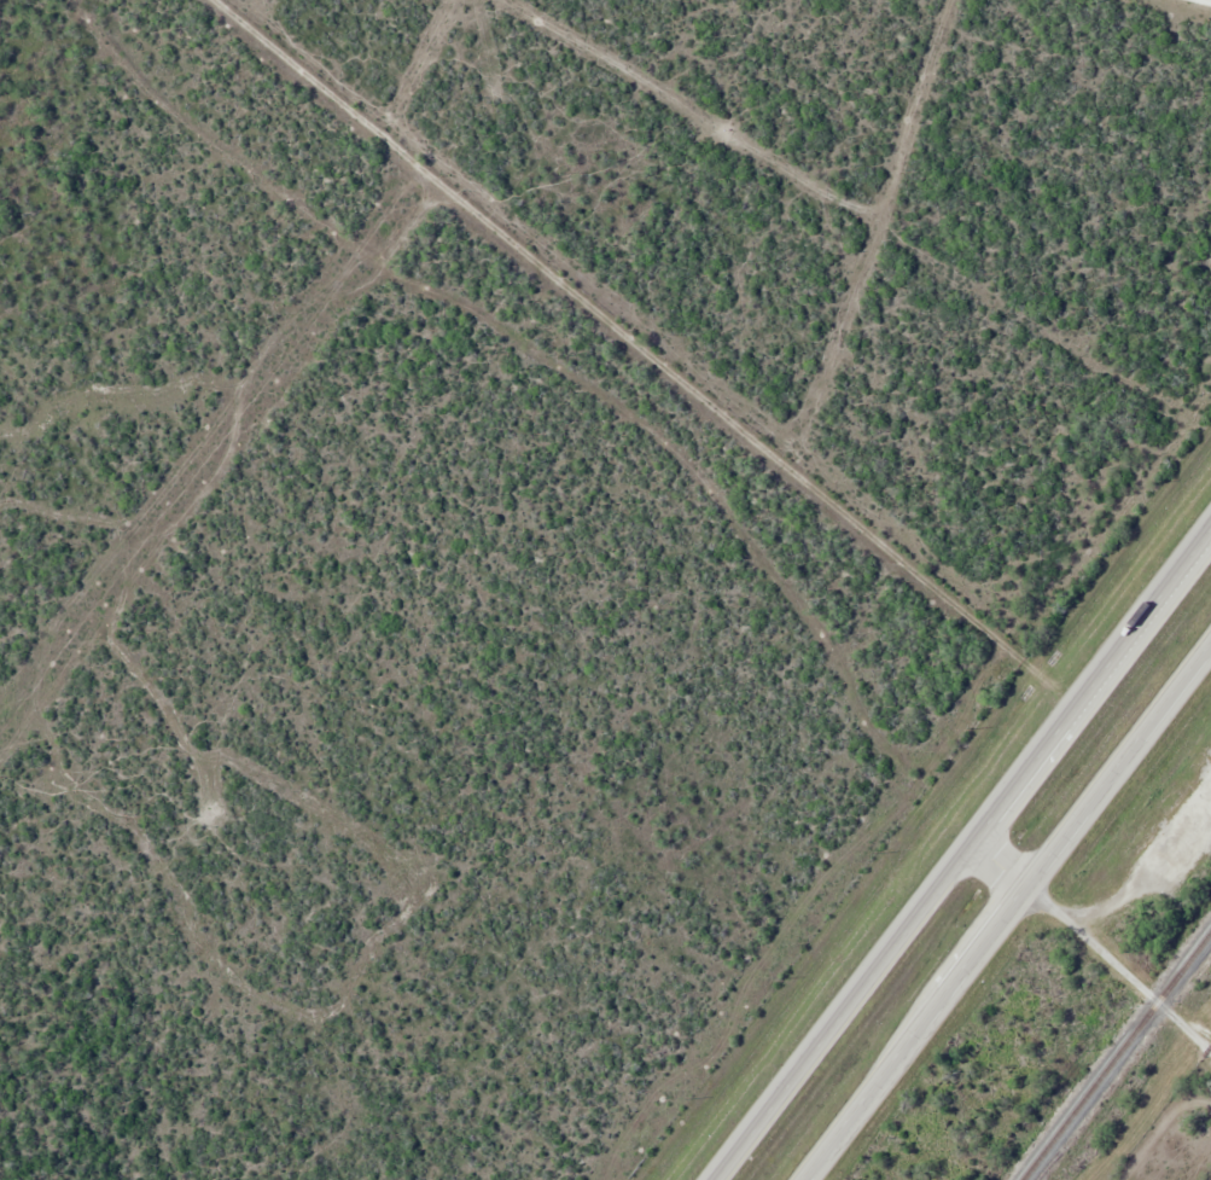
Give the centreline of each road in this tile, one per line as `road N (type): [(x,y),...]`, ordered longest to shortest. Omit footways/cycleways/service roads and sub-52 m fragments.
road 1 (trunk): [(1210,539),(721,1179)]
road 2 (trunk): [(818,1179),(1210,656)]
road 3 (residential): [(1210,1051),(973,848)]

